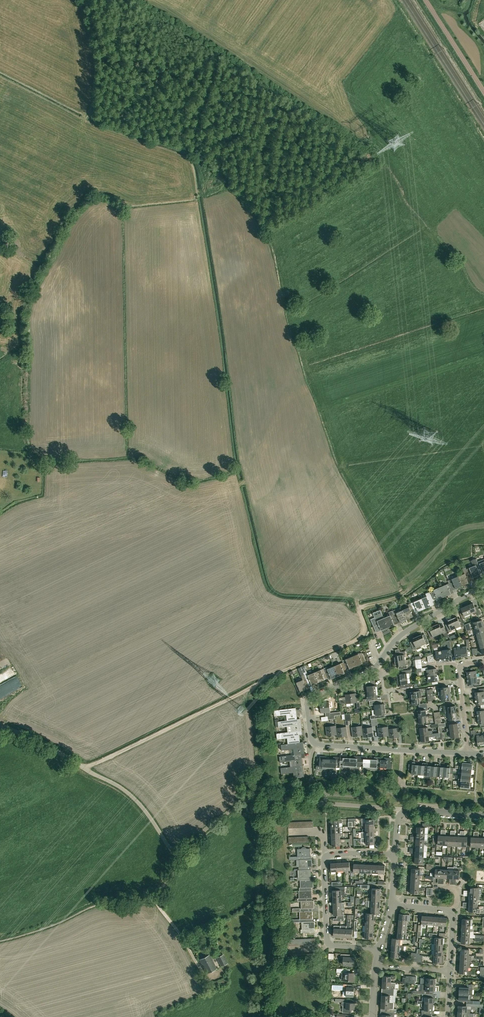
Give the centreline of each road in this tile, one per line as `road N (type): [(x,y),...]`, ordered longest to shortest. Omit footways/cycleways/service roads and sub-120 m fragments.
road 1 (unclassified): [(402,813),(251,800),(175,851),(120,787),(0,724)]
road 2 (track): [(84,769),(360,638),(366,627),(352,588)]
road 3 (residential): [(315,744),(309,700),(369,671),(403,633),(483,587)]
road 4 (residential): [(379,950),(329,944),(323,860),(395,854)]
road 5 (residential): [(467,754),(315,744)]

